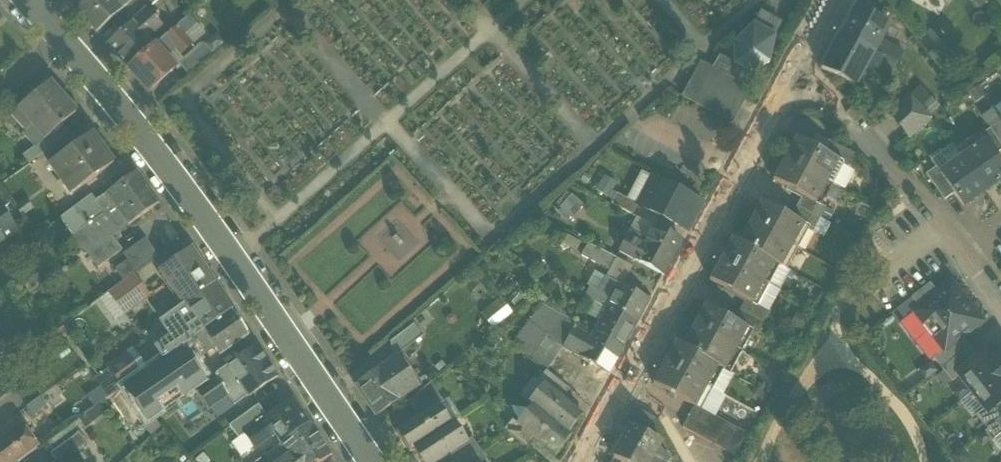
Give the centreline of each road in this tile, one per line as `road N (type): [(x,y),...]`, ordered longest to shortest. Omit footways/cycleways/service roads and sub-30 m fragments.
road 1 (secondary): [(64,38),(166,158),(371,461)]
road 2 (residential): [(582,461),(797,61)]
road 3 (residential): [(797,61),(961,252)]

